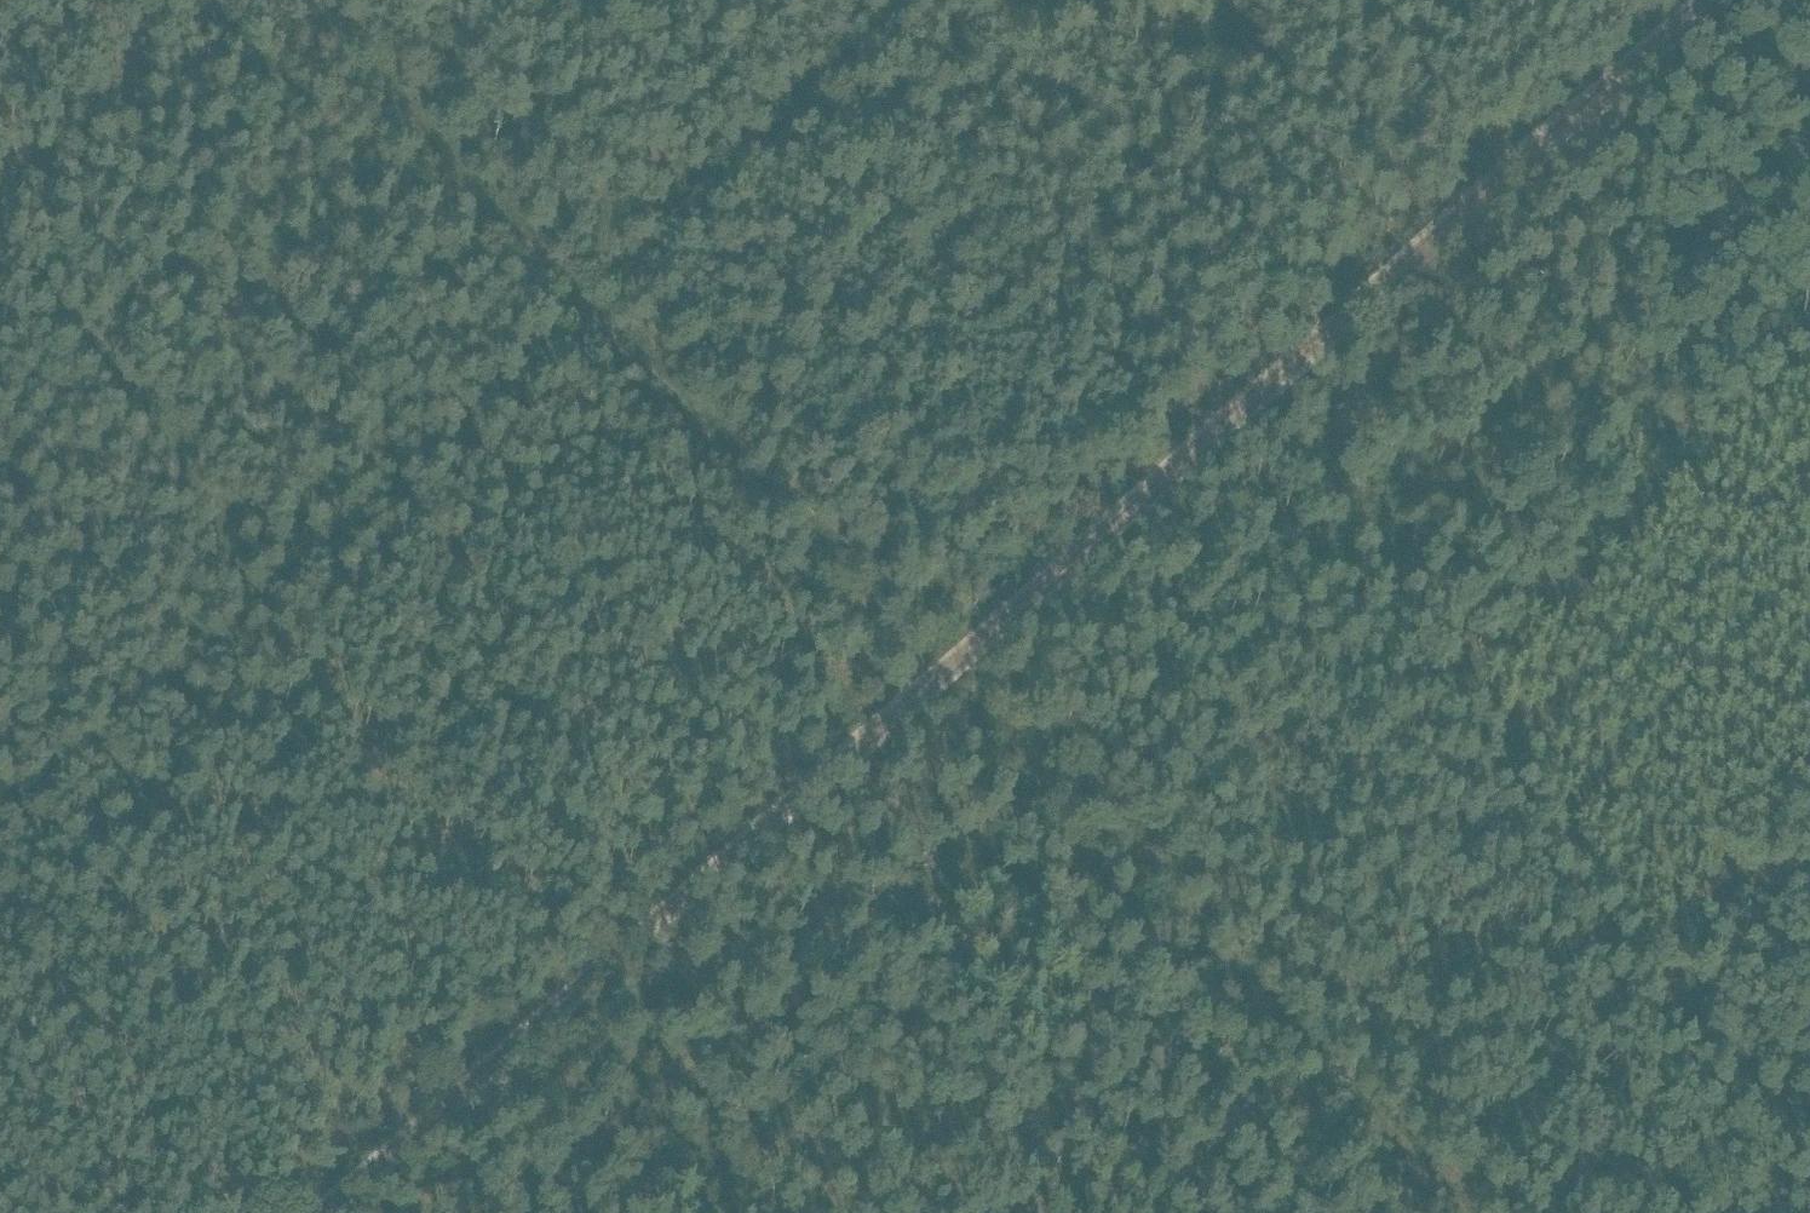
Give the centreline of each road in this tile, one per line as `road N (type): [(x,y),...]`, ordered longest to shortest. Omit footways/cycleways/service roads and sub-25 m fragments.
road 1 (track): [(1709,0),(323,1212)]

